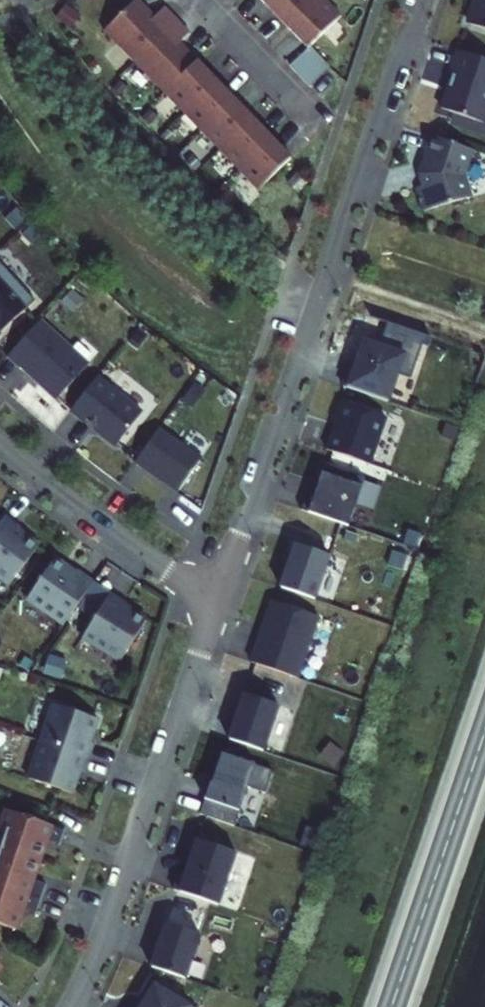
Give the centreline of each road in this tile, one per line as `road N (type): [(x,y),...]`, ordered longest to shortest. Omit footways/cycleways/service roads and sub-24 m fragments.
road 1 (residential): [(215,604),(422,0)]
road 2 (residential): [(69,1006),(103,934),(215,604)]
road 3 (primary): [(391,1006),(484,729)]
road 4 (residential): [(215,604),(105,532),(0,446)]

